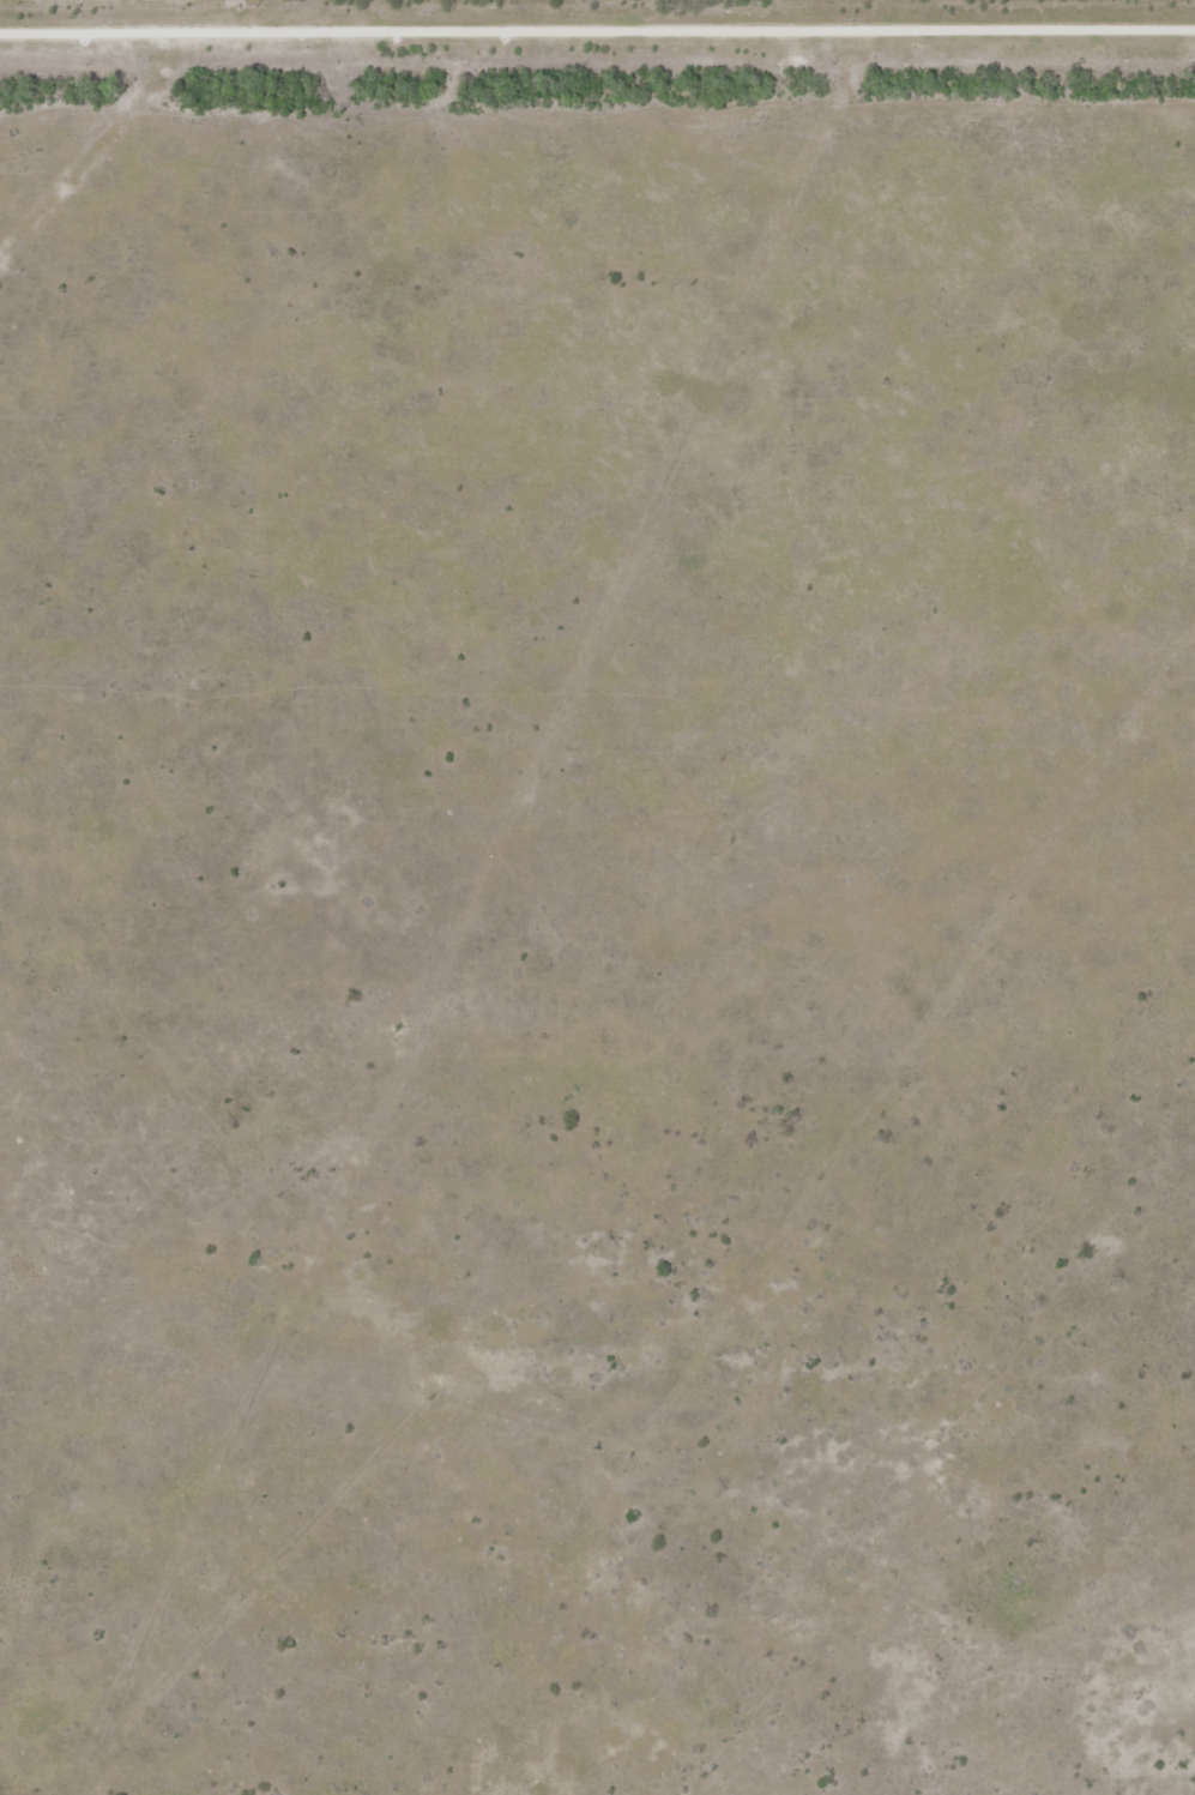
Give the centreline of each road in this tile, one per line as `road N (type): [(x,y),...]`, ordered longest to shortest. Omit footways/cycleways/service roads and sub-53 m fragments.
road 1 (residential): [(0,41),(1194,29)]

